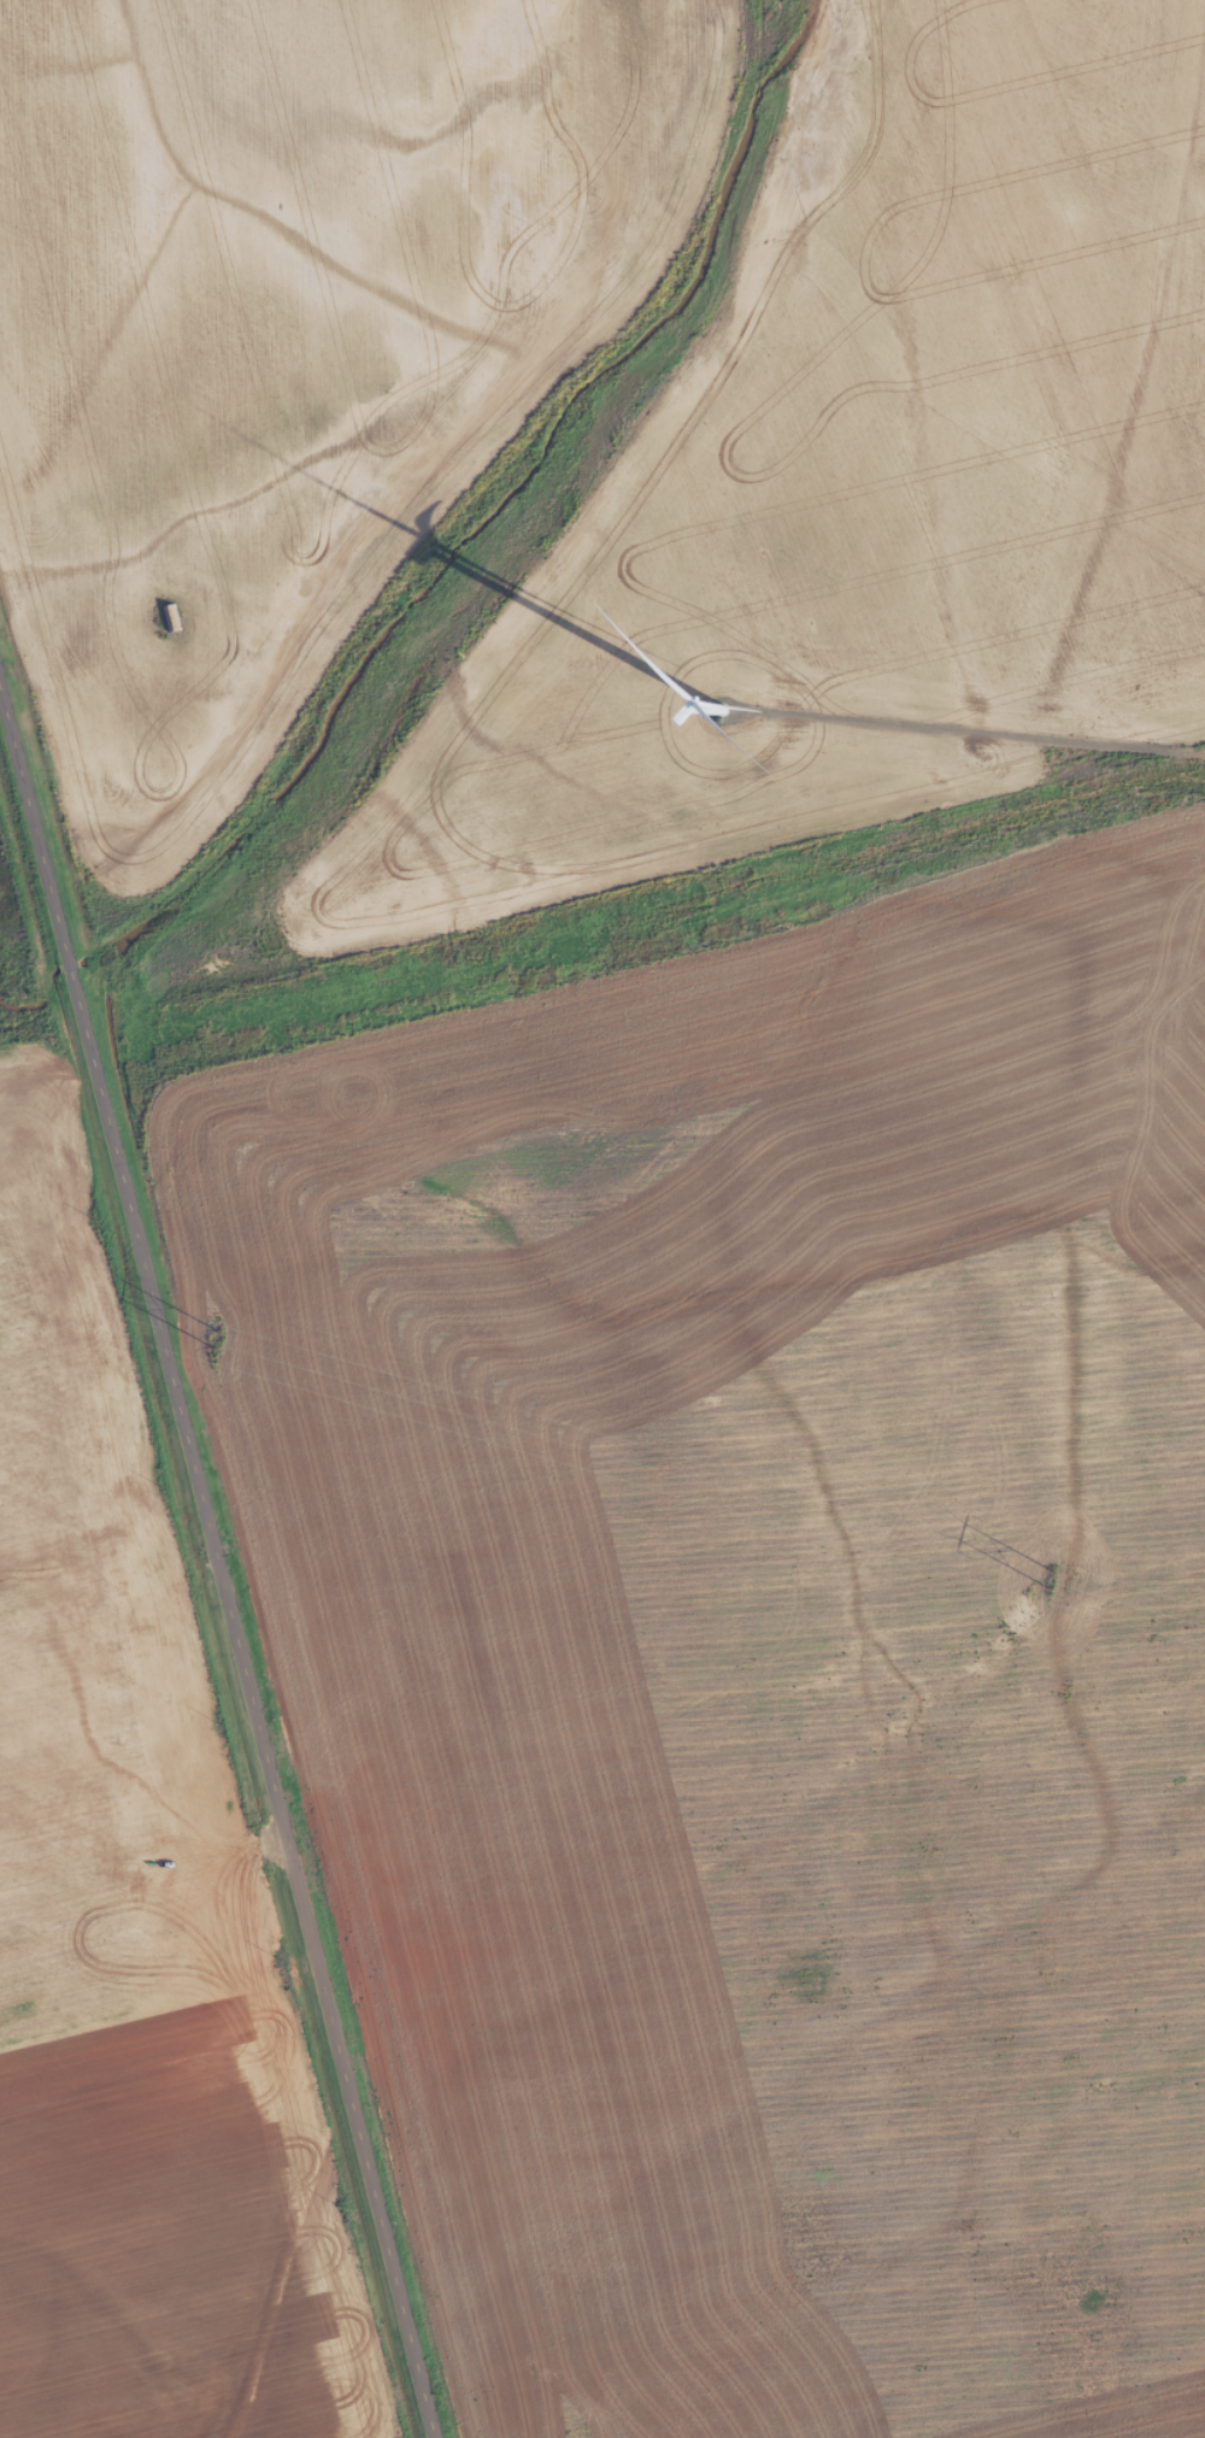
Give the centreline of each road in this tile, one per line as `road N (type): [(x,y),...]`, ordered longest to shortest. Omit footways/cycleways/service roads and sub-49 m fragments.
road 1 (tertiary): [(0,679),(438,2437)]

